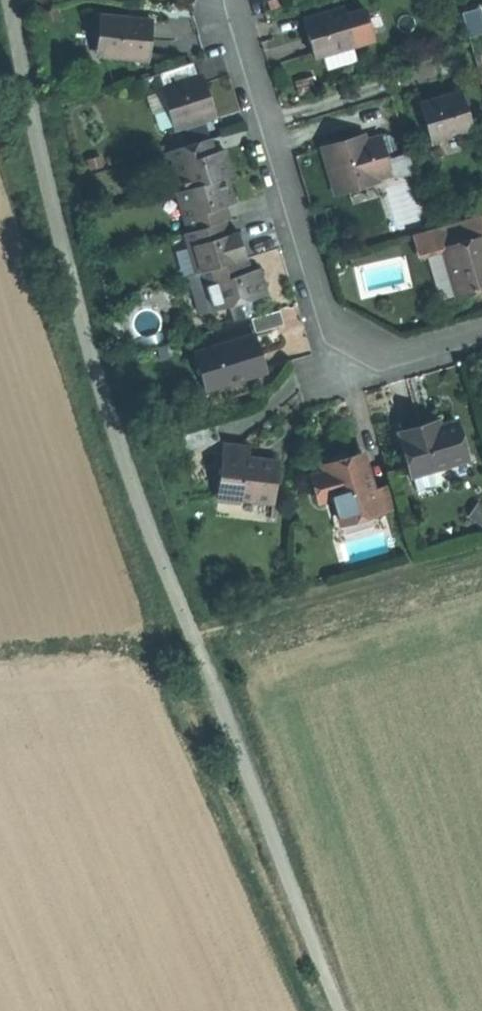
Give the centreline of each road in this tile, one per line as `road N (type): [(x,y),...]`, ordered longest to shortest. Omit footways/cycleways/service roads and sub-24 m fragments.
road 1 (track): [(343,1010),(188,624),(112,404),(53,207),(9,0)]
road 2 (residential): [(481,335),(405,359),(338,331),(244,34),(241,0)]
road 3 (track): [(0,655),(108,644),(481,547)]

